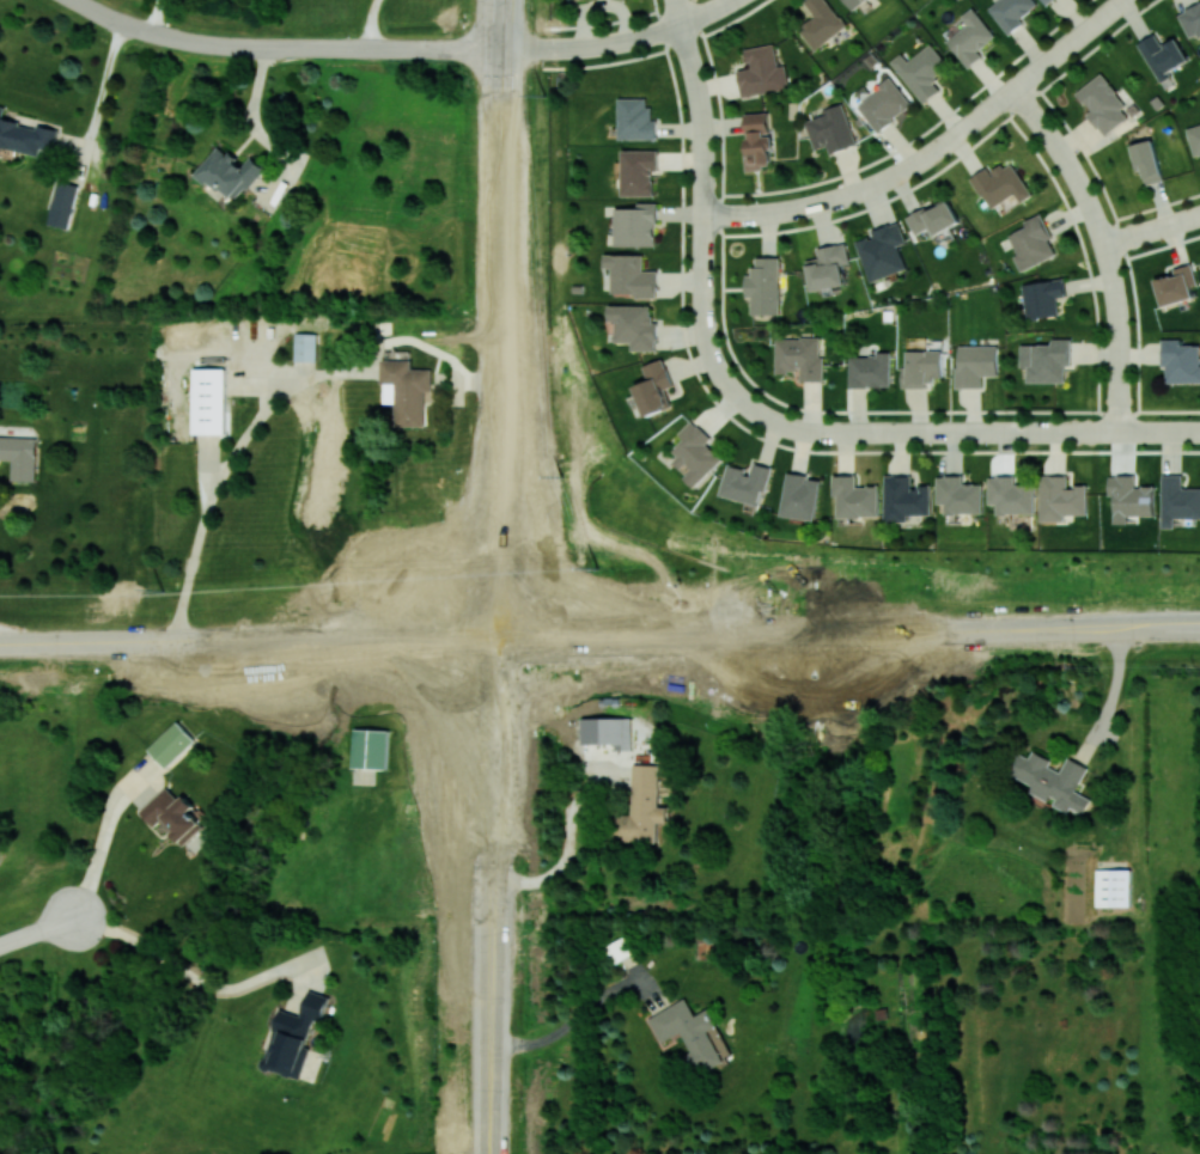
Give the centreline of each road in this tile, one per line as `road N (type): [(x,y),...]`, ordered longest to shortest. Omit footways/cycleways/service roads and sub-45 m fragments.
road 1 (secondary): [(552,598),(523,415),(506,48)]
road 2 (secondary): [(506,48),(497,342),(510,517),(480,574)]
road 3 (secondary): [(534,672),(1042,633)]
road 4 (secondary): [(1042,633),(806,624),(628,640),(591,631),(554,603)]
road 5 (residential): [(703,215),(797,209),(902,172),(1127,0)]
road 6 (residential): [(754,410),(814,432),(1199,432)]
road 7 (residential): [(681,25),(703,129),(706,336),(723,377),(754,410)]
road 8 (residential): [(76,0),(136,26),(225,45),(452,48)]
road 9 (residential): [(1015,90),(1077,178),(1104,245),(1120,328),(1120,432)]
road 10 (secondary): [(552,598),(520,573),(480,574),(450,604),(455,655),(485,679),(530,676),(556,641),(552,598)]
road 11 (secondary): [(501,883),(499,1153)]
road 12 (secondary): [(459,663),(501,883)]
road 13 (secondary): [(501,883),(507,838),(497,740),(530,676)]
road 14 (residential): [(562,48),(651,35),(731,0)]

